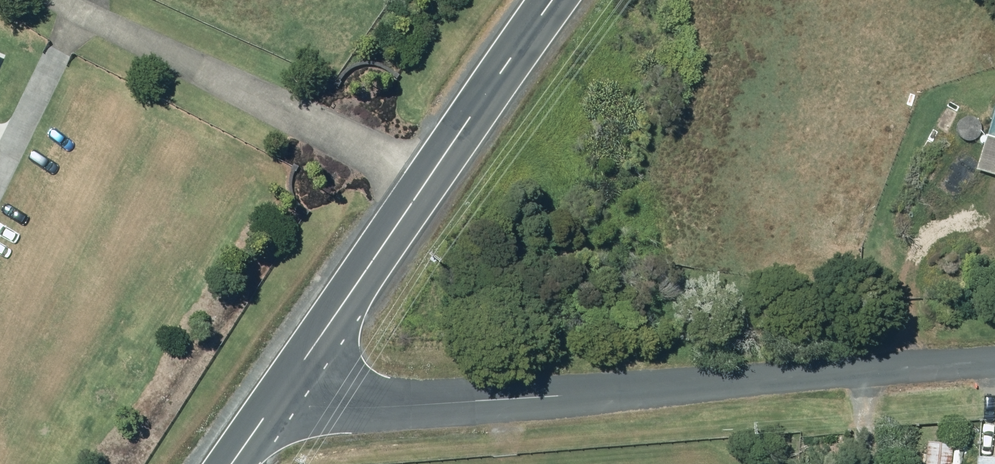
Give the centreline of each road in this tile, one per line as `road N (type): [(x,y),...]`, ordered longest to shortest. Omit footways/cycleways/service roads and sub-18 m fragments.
road 1 (unclassified): [(275,402),(398,407),(994,363)]
road 2 (tertiary): [(553,0),(275,402)]

